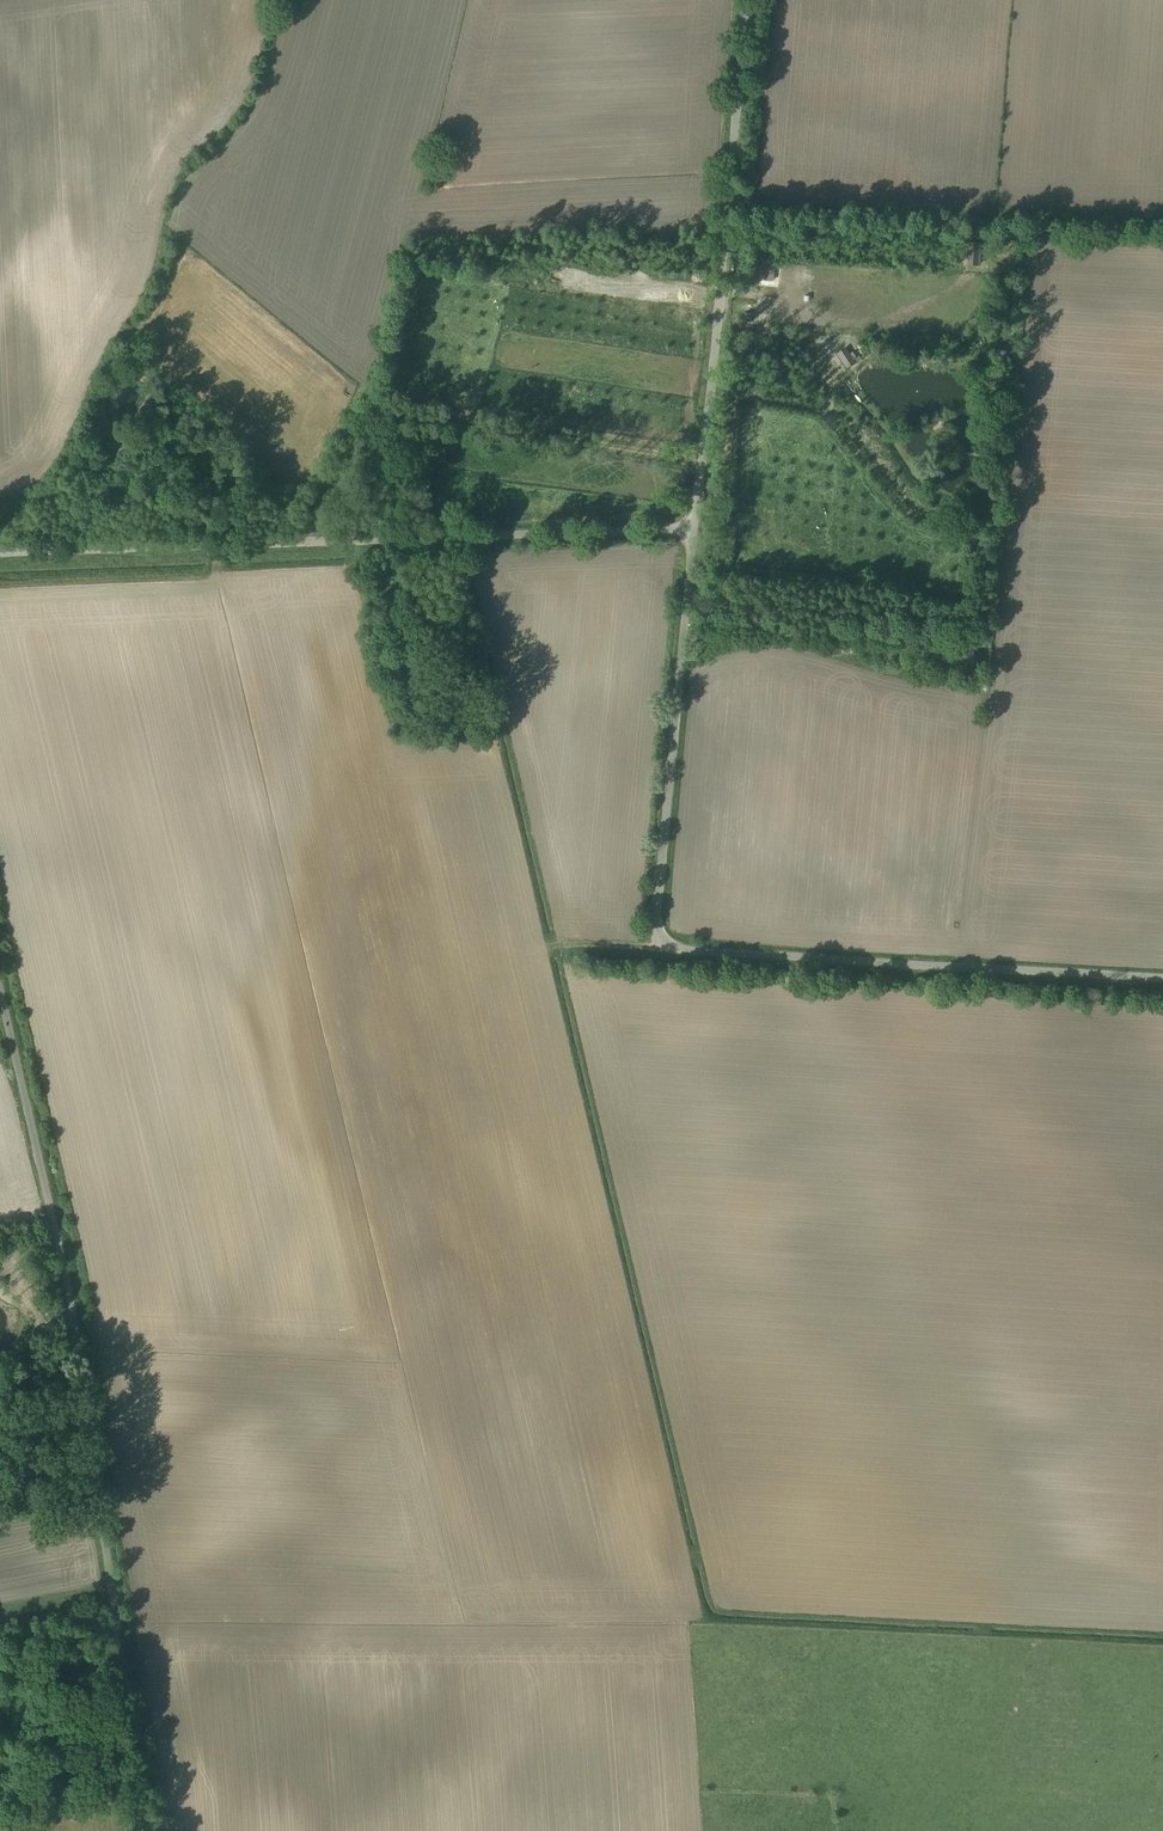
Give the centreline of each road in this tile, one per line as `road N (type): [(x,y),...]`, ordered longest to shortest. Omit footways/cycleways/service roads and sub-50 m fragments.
road 1 (unclassified): [(1162,979),(670,946),(658,916),(690,530)]
road 2 (unclassified): [(144,1830),(76,1311),(0,991)]
road 3 (unclassified): [(690,530),(0,554)]
road 4 (unclassified): [(690,530),(744,0)]

